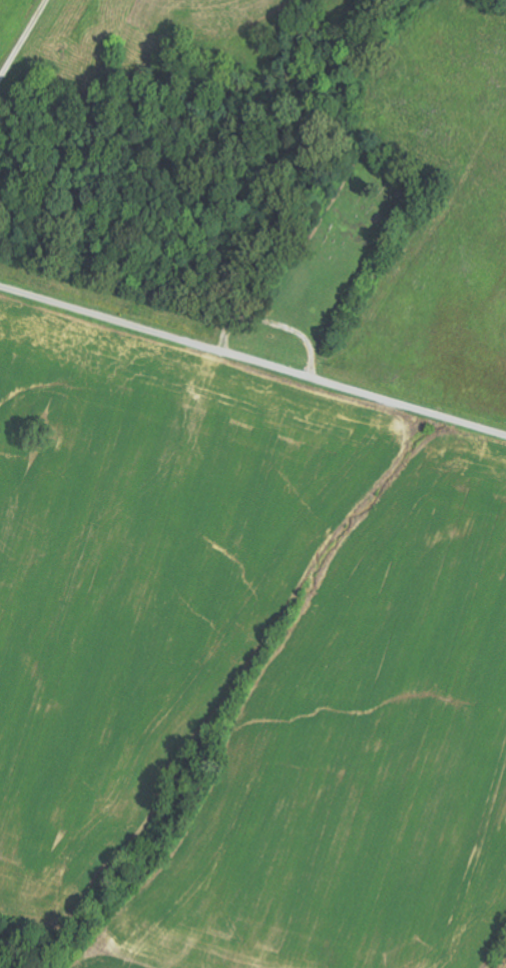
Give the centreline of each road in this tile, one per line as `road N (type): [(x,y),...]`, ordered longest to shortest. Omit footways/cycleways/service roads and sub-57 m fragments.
road 1 (residential): [(505,436),(0,287)]

